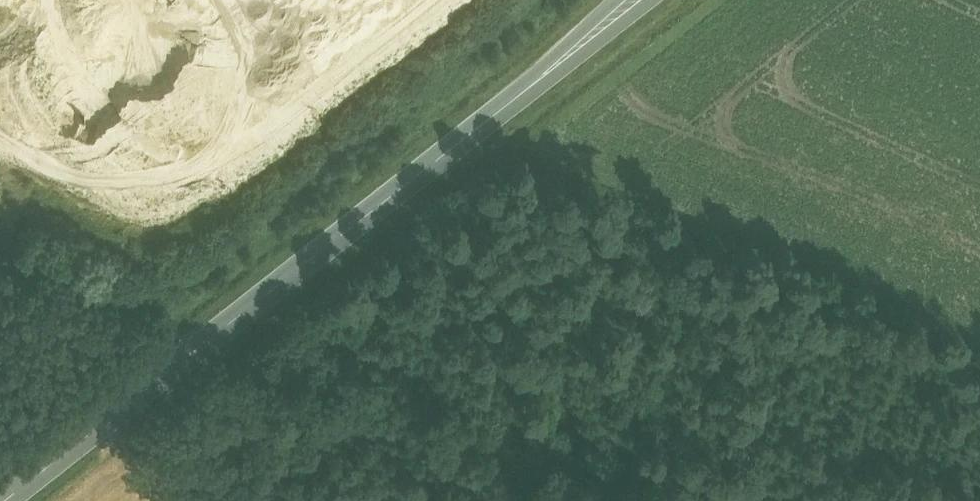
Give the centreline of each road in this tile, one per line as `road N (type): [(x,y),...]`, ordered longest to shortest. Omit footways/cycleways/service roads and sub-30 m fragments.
road 1 (primary): [(3,500),(510,101)]
road 2 (track): [(767,500),(237,316)]
road 3 (primary): [(510,101),(647,0)]
road 4 (primary): [(614,0),(510,101)]

